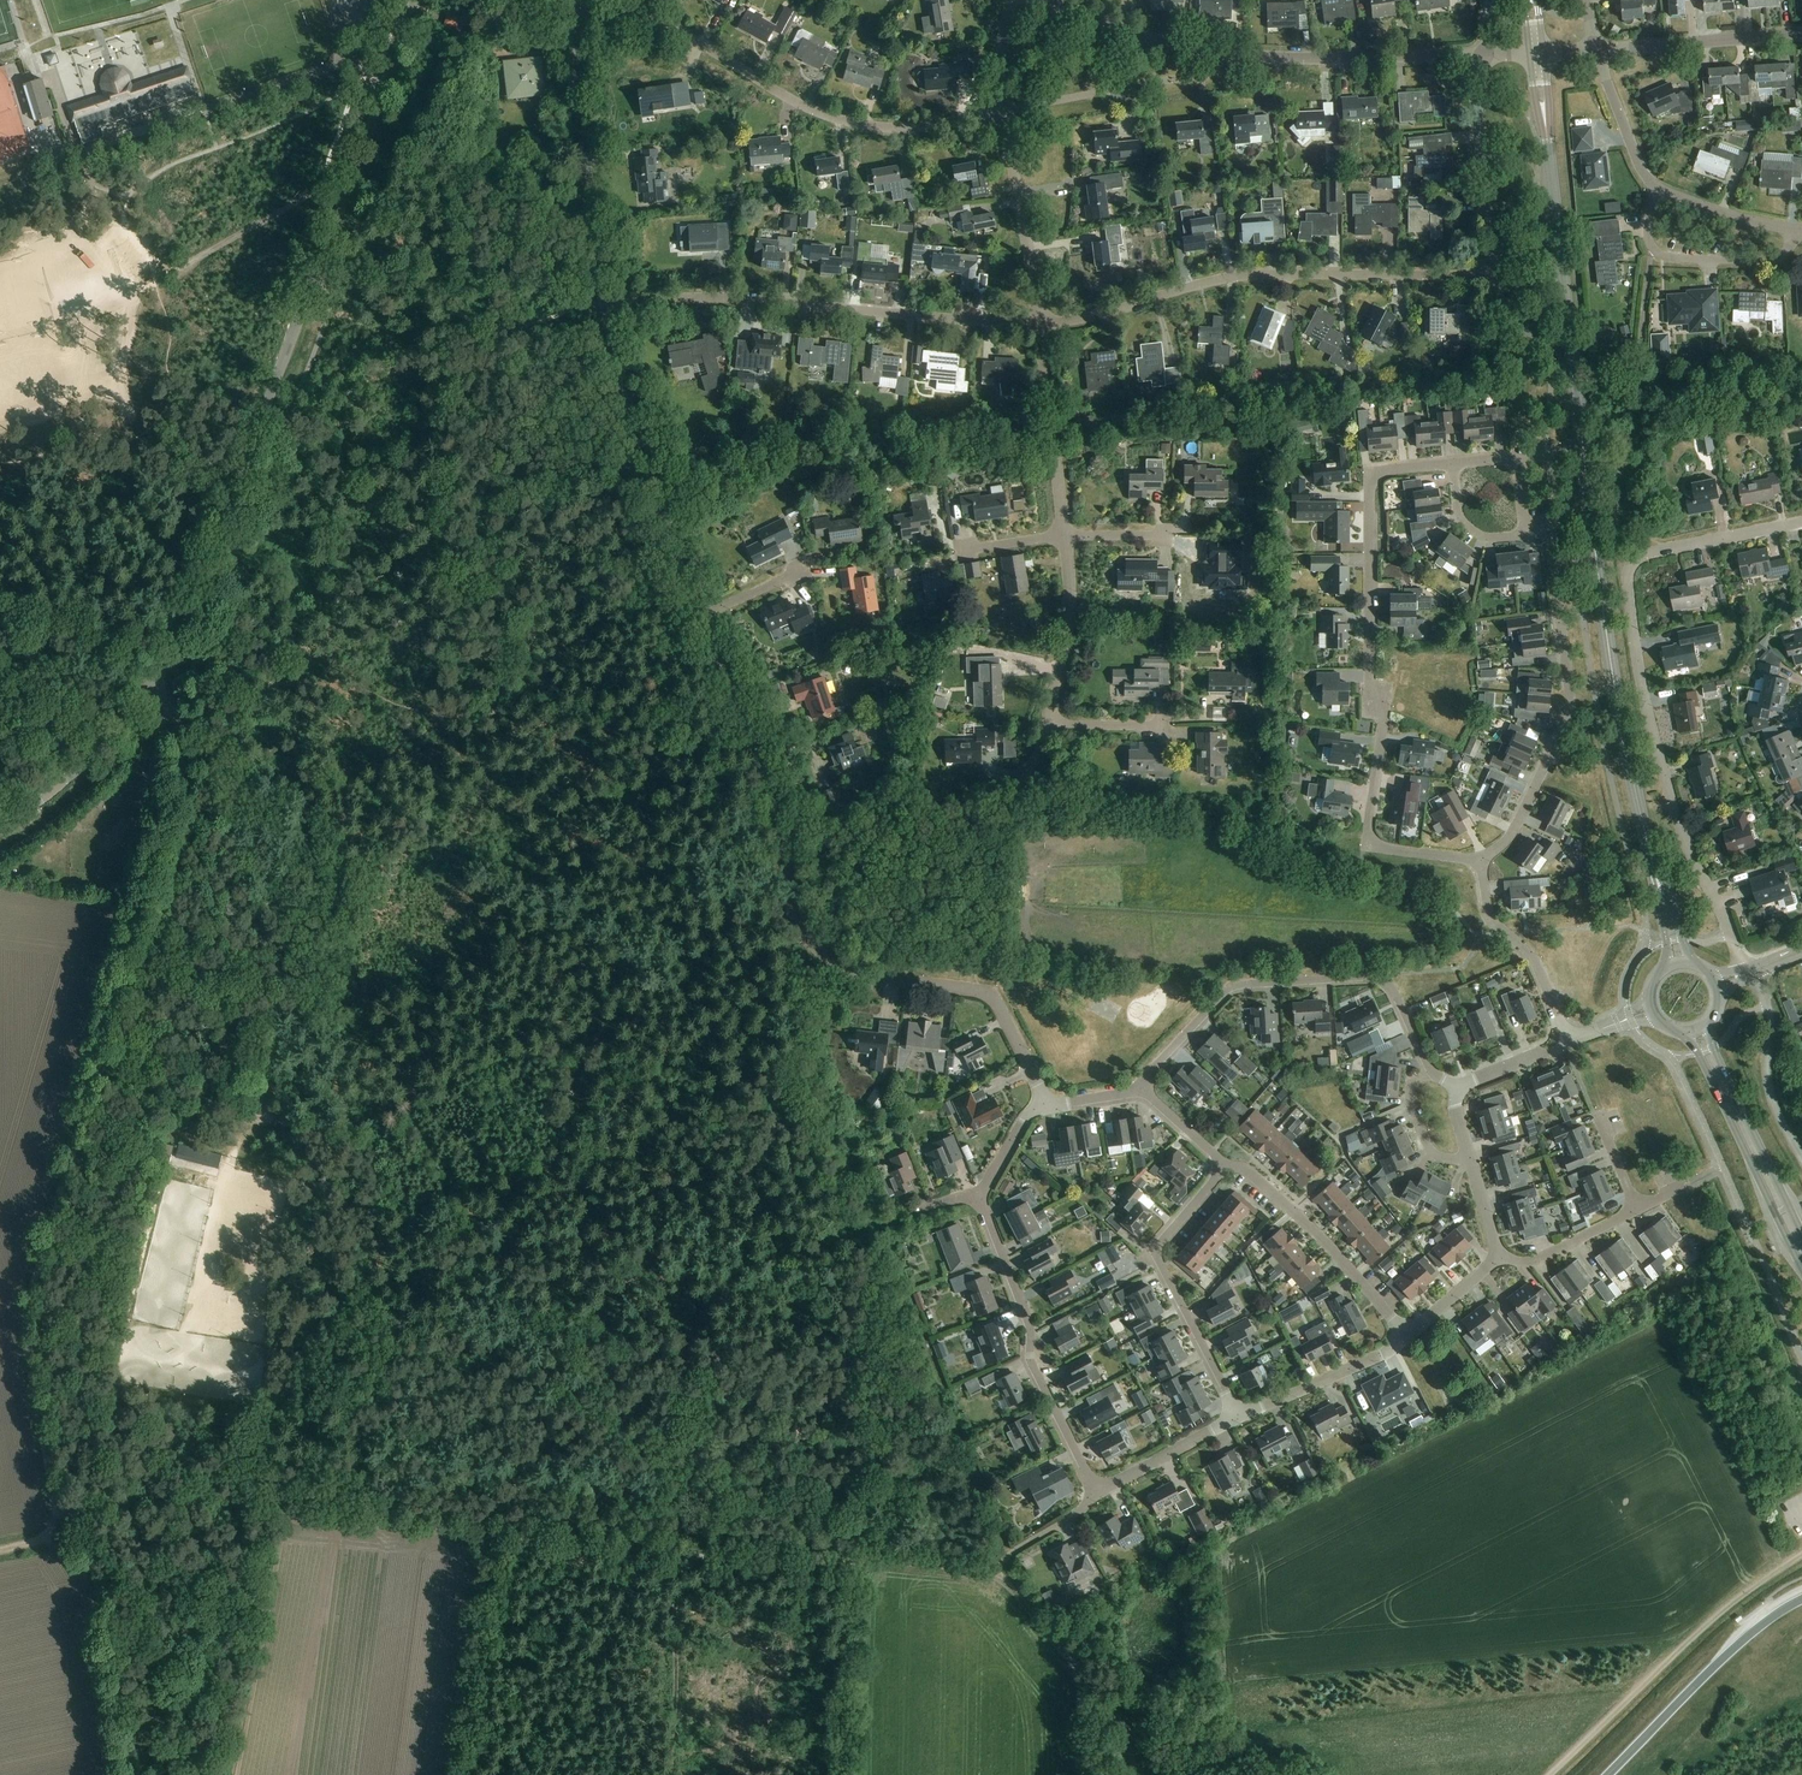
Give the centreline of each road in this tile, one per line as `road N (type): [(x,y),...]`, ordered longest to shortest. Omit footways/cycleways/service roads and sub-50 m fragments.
road 1 (tertiary): [(0,827),(90,757),(152,685),(175,643),(414,0)]
road 2 (track): [(57,1507),(27,1320),(176,793),(172,715)]
road 3 (residential): [(1042,323),(1101,315),(1230,278),(1496,275),(1481,142),(1483,57)]
road 4 (residential): [(1750,972),(1688,854),(1655,742),(1627,579),(1645,556),(1801,524)]
road 5 (residential): [(1454,464),(1370,473),(1369,693),(1384,697),(1368,846),(1482,861)]
road 6 (residential): [(1002,112),(899,128),(834,119),(652,15),(569,12)]
road 7 (residential): [(605,306),(736,298),(1042,323)]
road 8 (track): [(1162,1774),(992,1571),(825,1563)]
road 9 (secondary): [(1654,868),(1606,635),(1584,451)]
road 10 (residential): [(1137,1094),(1235,987),(1384,978),(1431,1074)]
road 11 (residential): [(1482,861),(1516,827),(1569,713),(1551,541),(1526,535)]
road 12 (residential): [(814,945),(758,759),(699,617)]
road 13 (track): [(1801,1554),(1723,1610),(1548,1774)]
road 14 (residential): [(699,617),(605,306)]
road 15 (secondary): [(1584,451),(1546,130)]
road 16 (residential): [(1098,1493),(1029,1355),(1029,1319),(980,1199)]
road 17 (residential): [(814,945),(852,972),(990,997),(1047,1106)]
road 18 (residential): [(605,306),(569,12)]
road 19 (residential): [(1238,1416),(1152,1251),(1224,1168)]
road 20 (unclassified): [(1212,53),(1483,57)]
road 21 (track): [(825,1563),(557,1544)]
road 22 (secondary): [(1690,1033),(1801,1269)]
road 23 (trunk): [(1801,1600),(1748,1636),(1609,1774)]
road 24 (residential): [(1404,1337),(1290,1210),(1245,1168),(1224,1168)]
road 25 (track): [(68,1534),(101,1586),(124,1774)]
road 26 (secondary): [(1801,1233),(1704,1028)]
road 27 (residential): [(1212,53),(1197,76),(1002,112)]
road 28 (residential): [(1793,230),(1793,244),(1765,263),(1667,257),(1647,236),(1654,189)]
road 29 (residential): [(1042,323),(1002,112)]
road 30 (residential): [(1065,536),(1042,323)]
road 31 (residential): [(1570,1043),(1538,963),(1495,921),(1482,861)]
road 32 (unclassified): [(1597,49),(1801,32)]
road 33 (unclassified): [(1801,1159),(1771,1094),(1771,1020),(1750,972)]
road 34 (track): [(252,1507),(165,1497),(57,1507)]
road 35 (residential): [(1051,719),(1067,640),(1065,536)]
road 36 (residential): [(1238,1416),(1404,1337)]
road 37 (track): [(557,1544),(376,1522)]
road 38 (unclassified): [(1047,0),(1122,31),(1212,53)]
road 39 (residential): [(1098,1493),(1238,1416)]
road 40 (residential): [(1597,49),(1637,163),(1654,189)]
road 41 (residential): [(1497,1259),(1537,1260),(1637,1210)]
road 42 (residential): [(1654,189),(1793,230)]
road 43 (residential): [(1465,1156),(1432,1154),(1422,1131),(1411,1094),(1431,1074)]
road 44 (track): [(376,1522),(252,1507)]
road 45 (residential): [(1526,535),(1492,537),(1463,521),(1454,464)]
road 46 (residential): [(1456,1087),(1570,1043)]
road 47 (residential): [(1404,1337),(1497,1259)]

